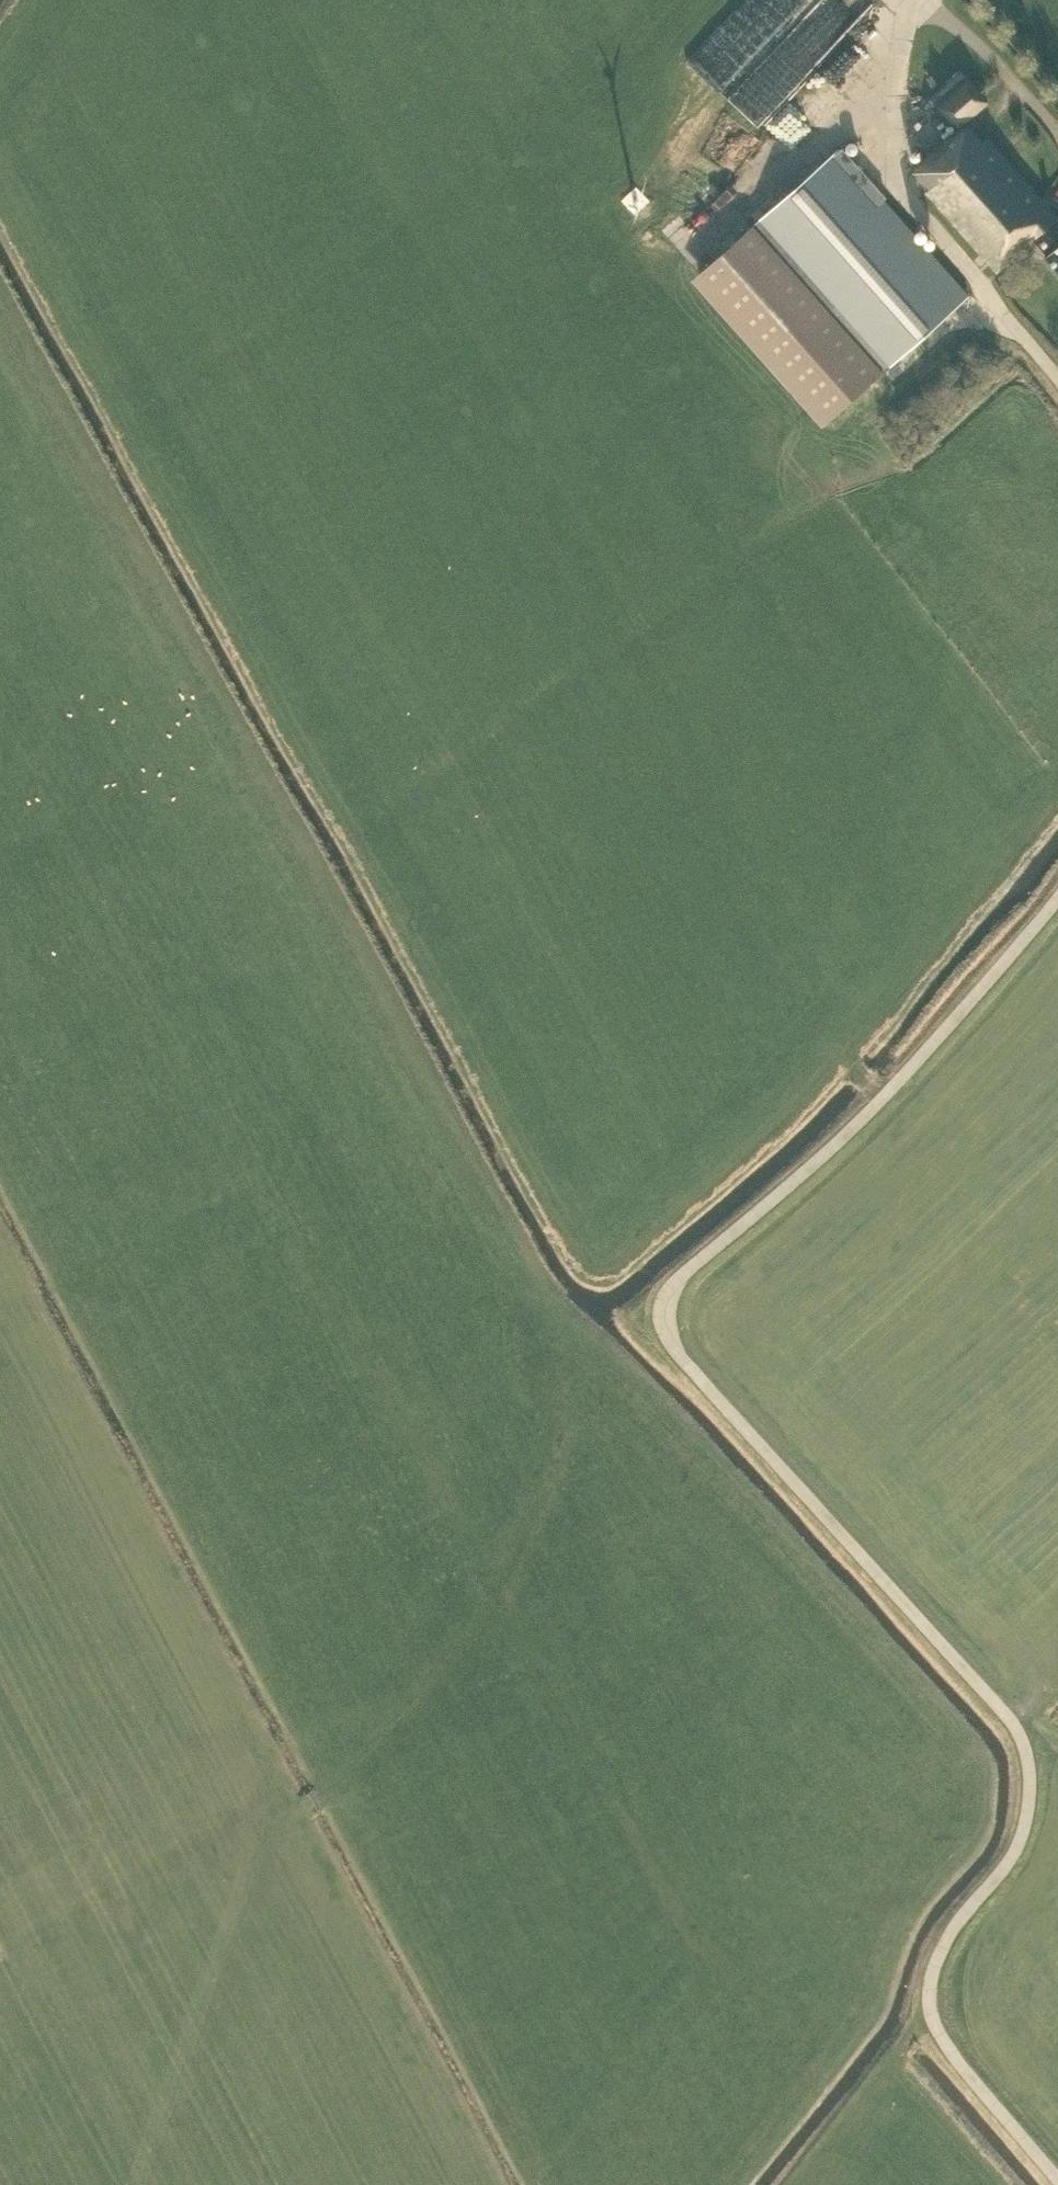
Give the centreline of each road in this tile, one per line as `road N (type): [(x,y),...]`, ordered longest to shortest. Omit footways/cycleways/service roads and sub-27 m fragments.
road 1 (track): [(1057,899),(895,1076),(759,1209),(682,1271),(664,1298),(664,1317),(670,1345),(692,1371),(1007,1712),(1025,1742),(1028,1813),(1014,1848),(936,1962),(930,1996),(935,2031),(1057,2177)]
road 2 (track): [(893,0),(885,8),(871,124),(885,177),(1057,376)]

